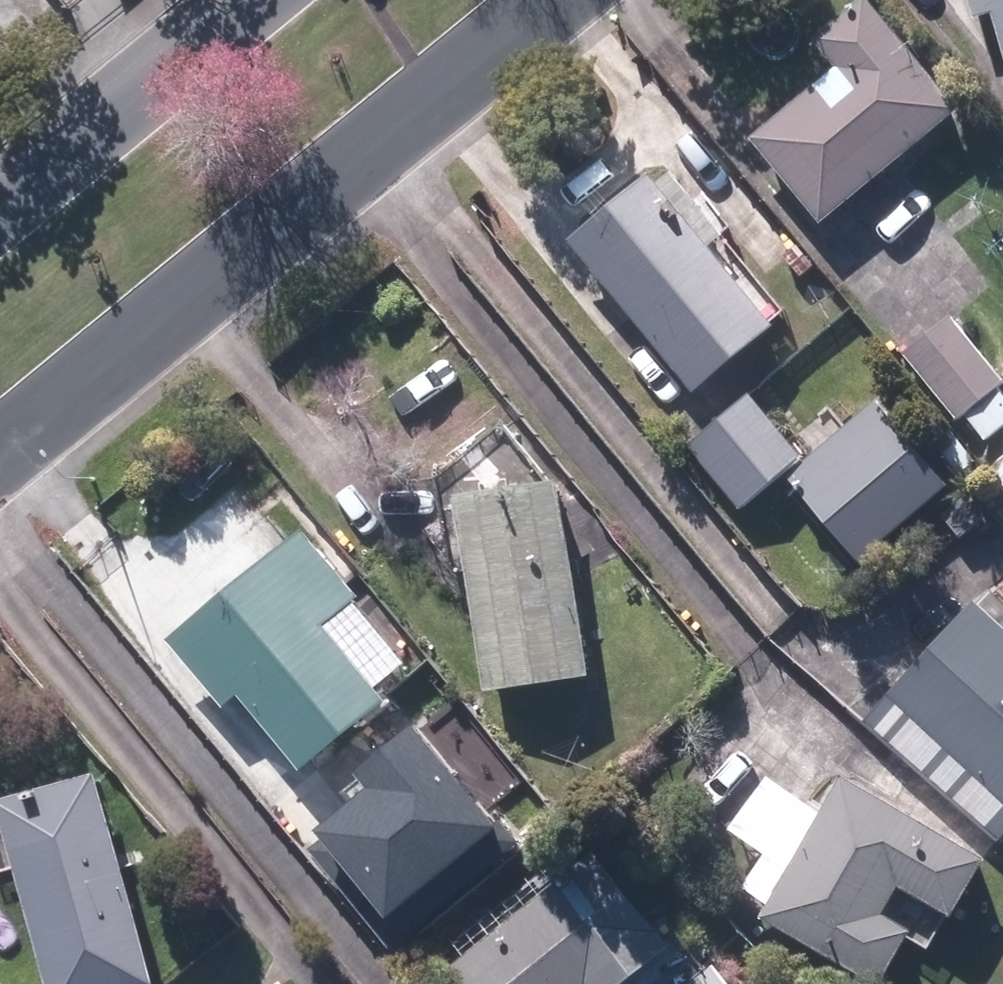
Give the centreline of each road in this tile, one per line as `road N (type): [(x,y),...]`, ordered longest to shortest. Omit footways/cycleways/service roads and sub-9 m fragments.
road 1 (secondary): [(539,0),(0,430)]
road 2 (secondary): [(0,206),(251,0)]

